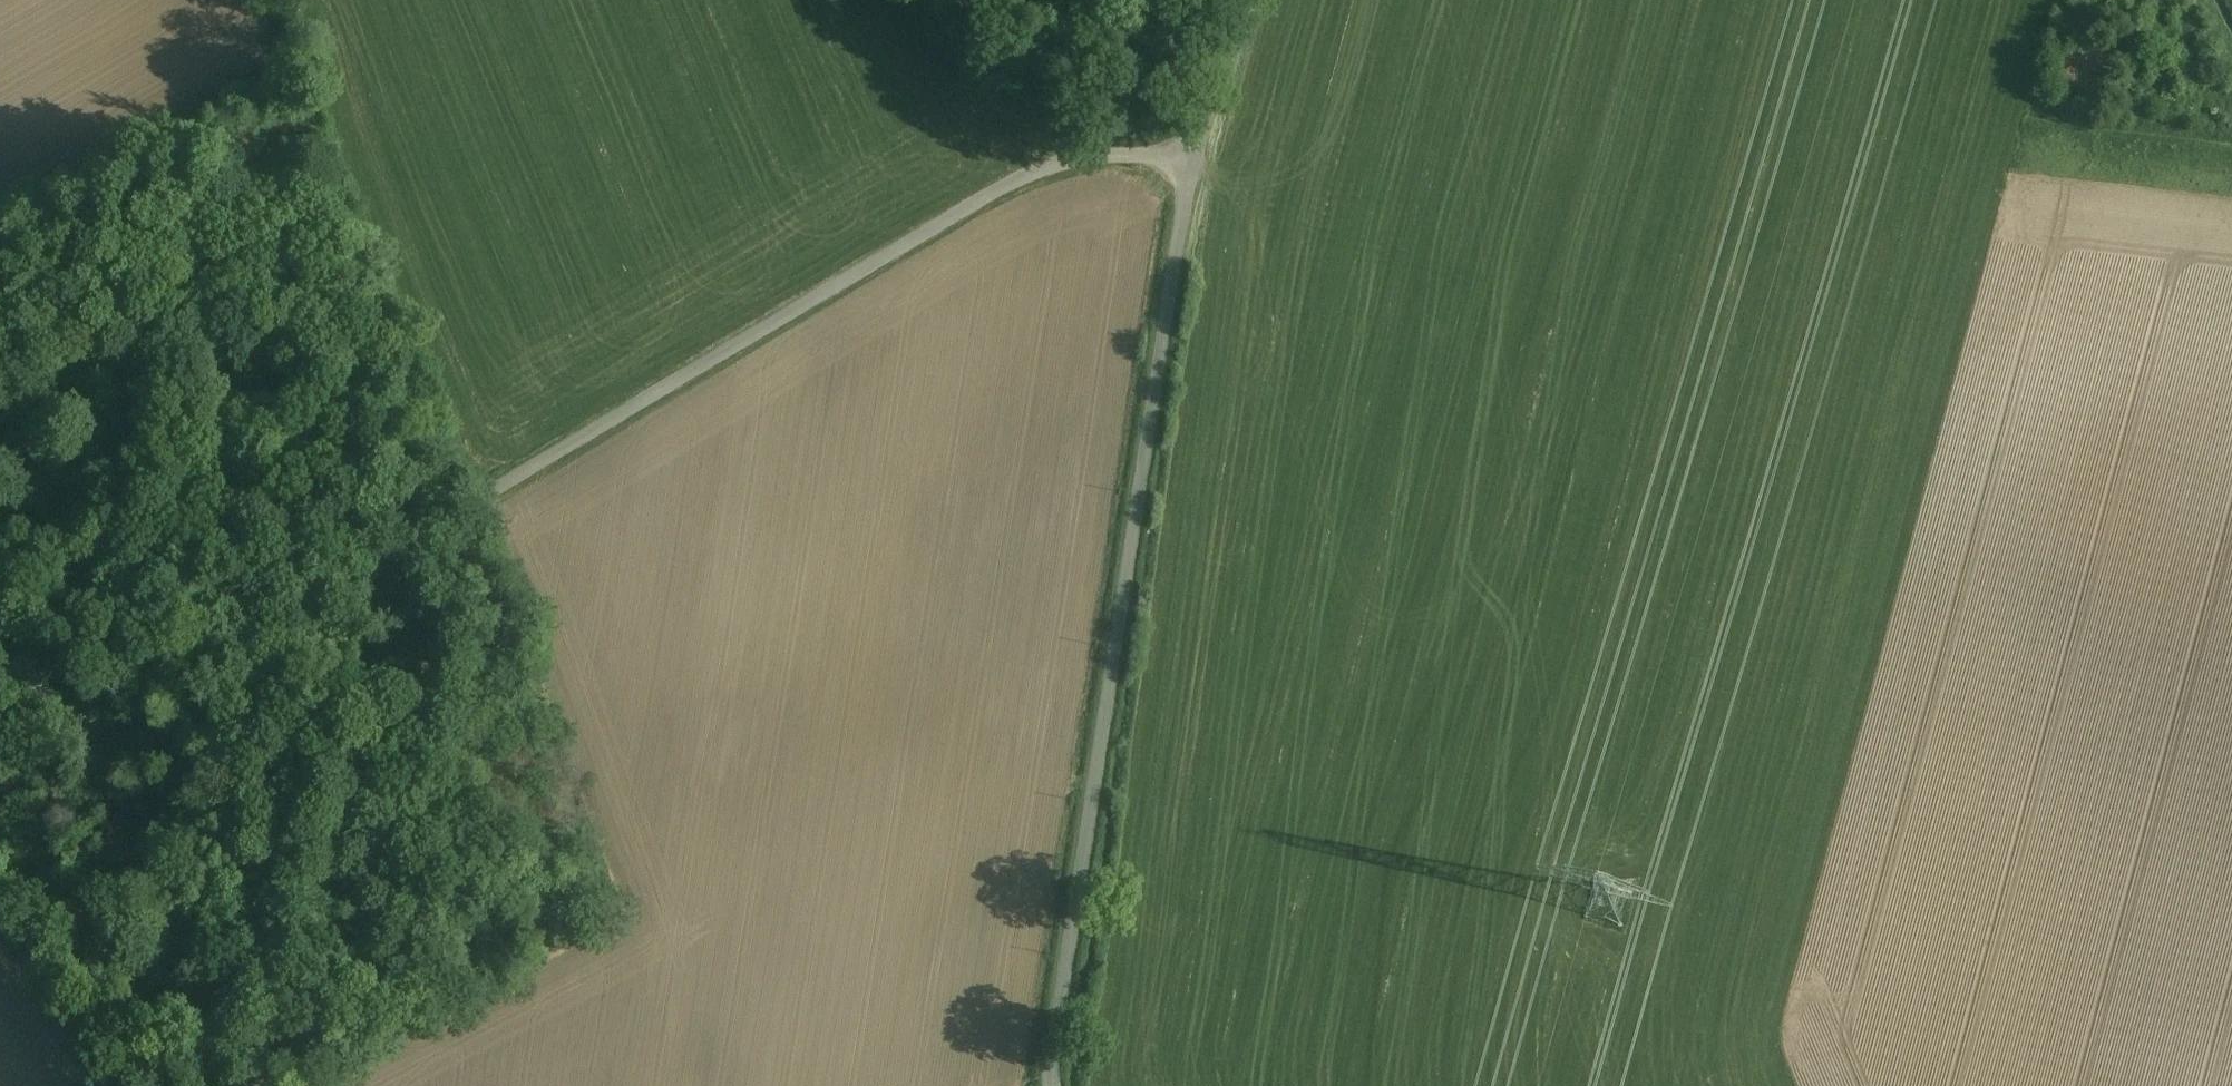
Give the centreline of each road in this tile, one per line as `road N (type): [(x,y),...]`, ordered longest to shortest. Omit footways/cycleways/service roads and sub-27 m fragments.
road 1 (unclassified): [(0,790),(1031,173),(1112,156),(1190,164)]
road 2 (unclassified): [(1190,164),(1079,873),(1057,1047),(1061,1085)]
road 3 (unclassified): [(1240,0),(1190,164)]

